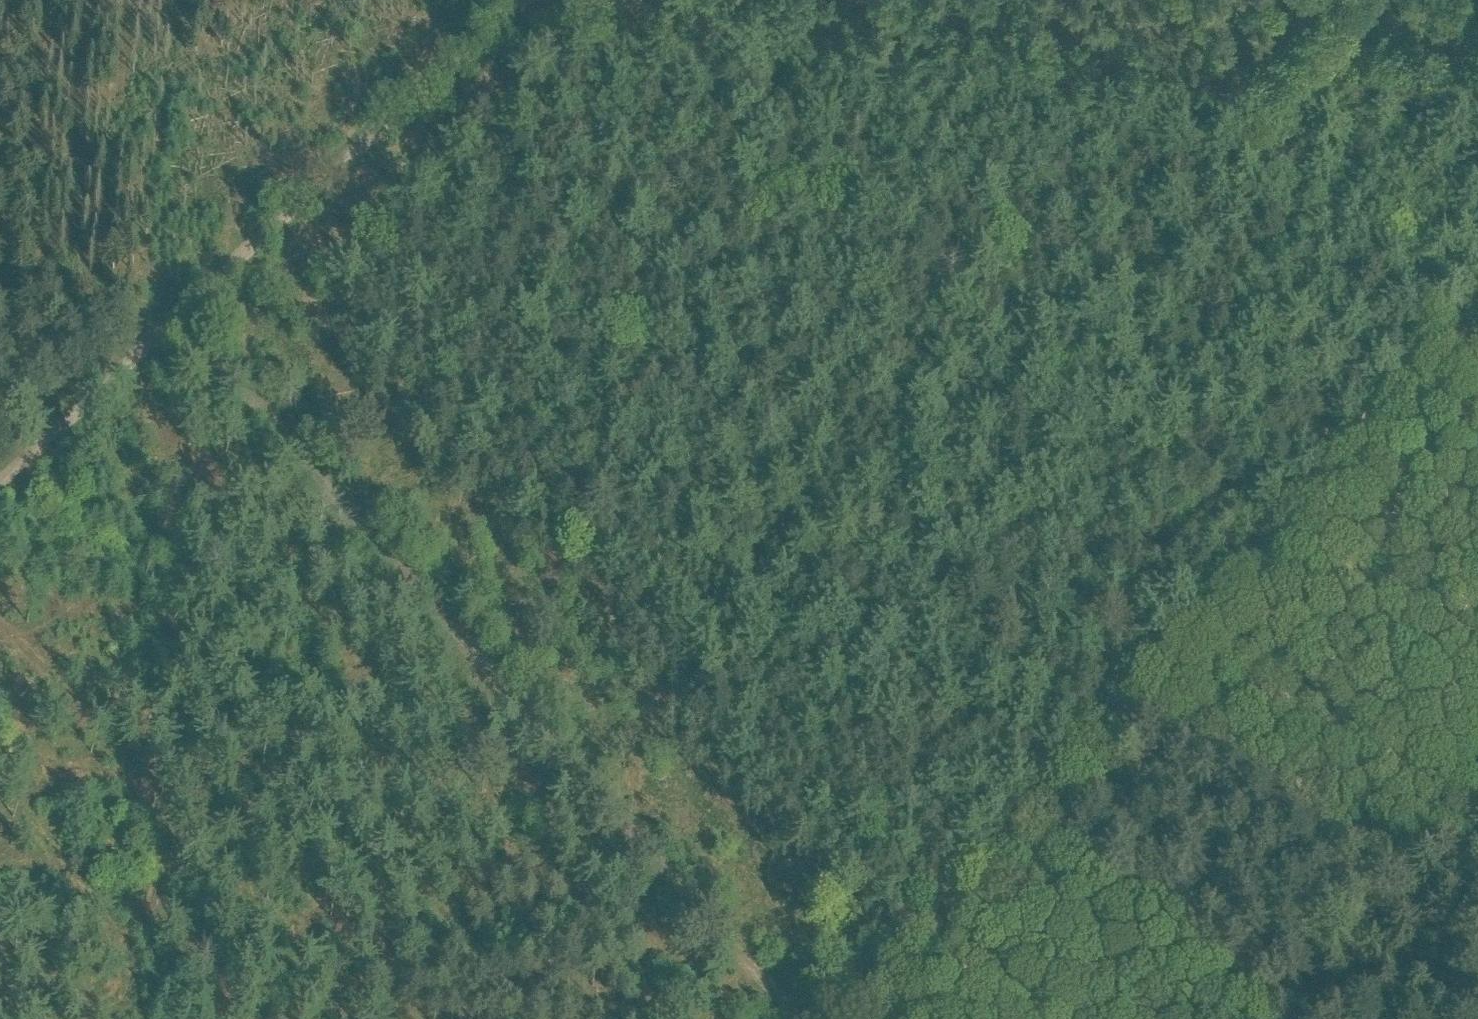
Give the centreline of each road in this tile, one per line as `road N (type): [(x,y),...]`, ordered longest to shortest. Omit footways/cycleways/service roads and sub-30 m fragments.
road 1 (track): [(839,1018),(1477,297)]
road 2 (track): [(801,1018),(327,482),(170,327)]
road 3 (track): [(170,327),(524,0)]
road 4 (track): [(1477,218),(1316,52),(1278,0)]
road 5 (track): [(170,327),(0,484)]

